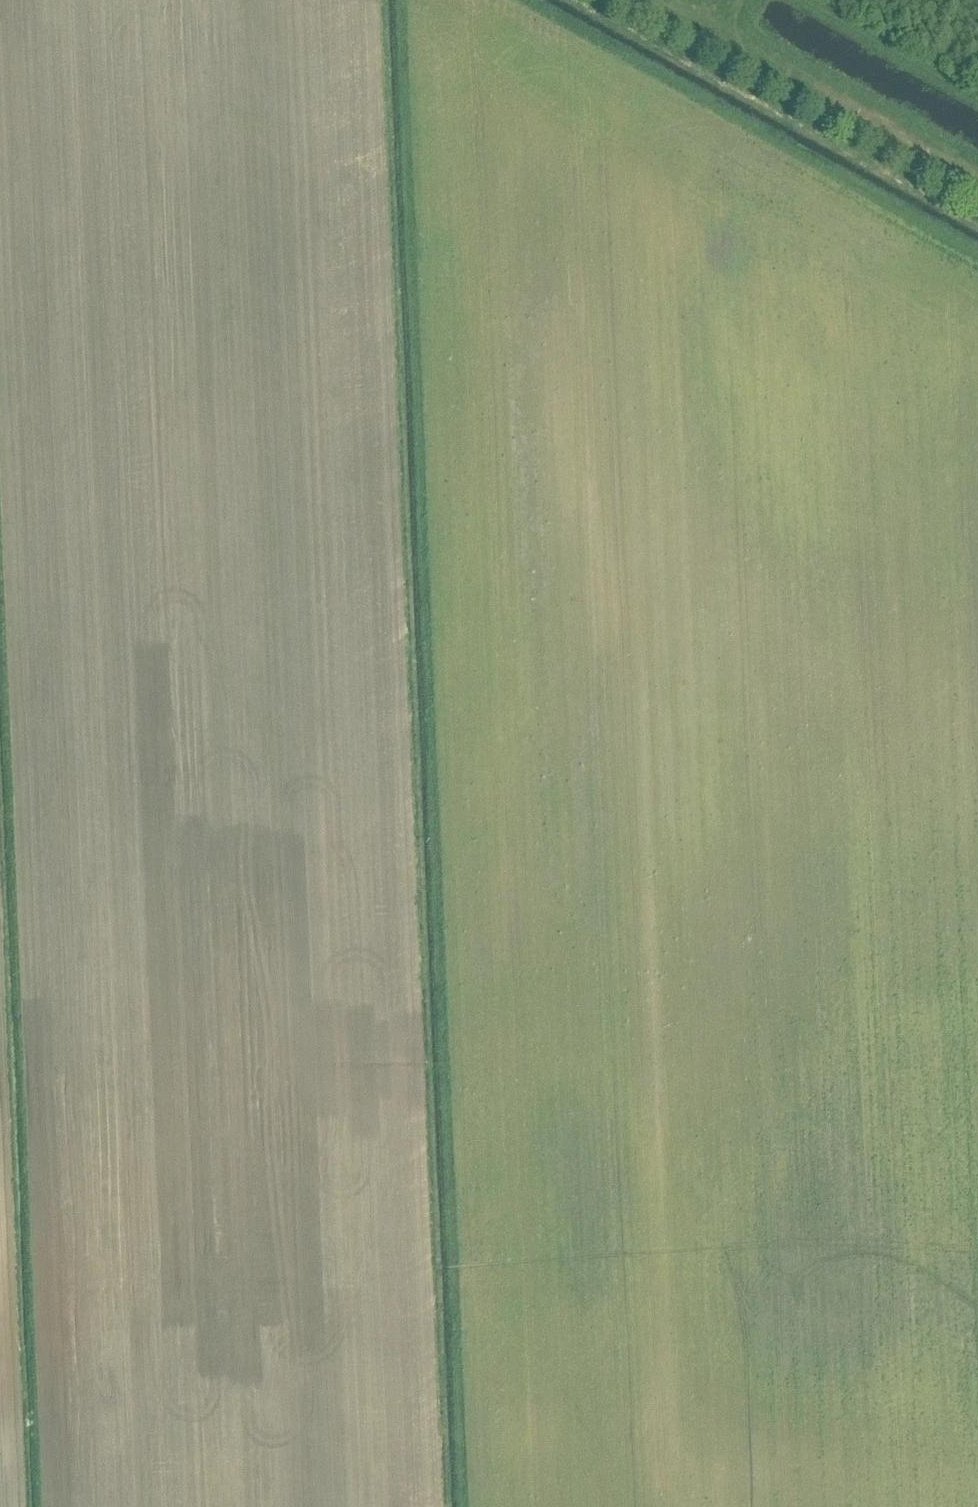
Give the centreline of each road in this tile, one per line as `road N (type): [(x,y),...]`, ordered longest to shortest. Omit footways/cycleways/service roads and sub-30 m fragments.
road 1 (track): [(715,30),(977,178)]

